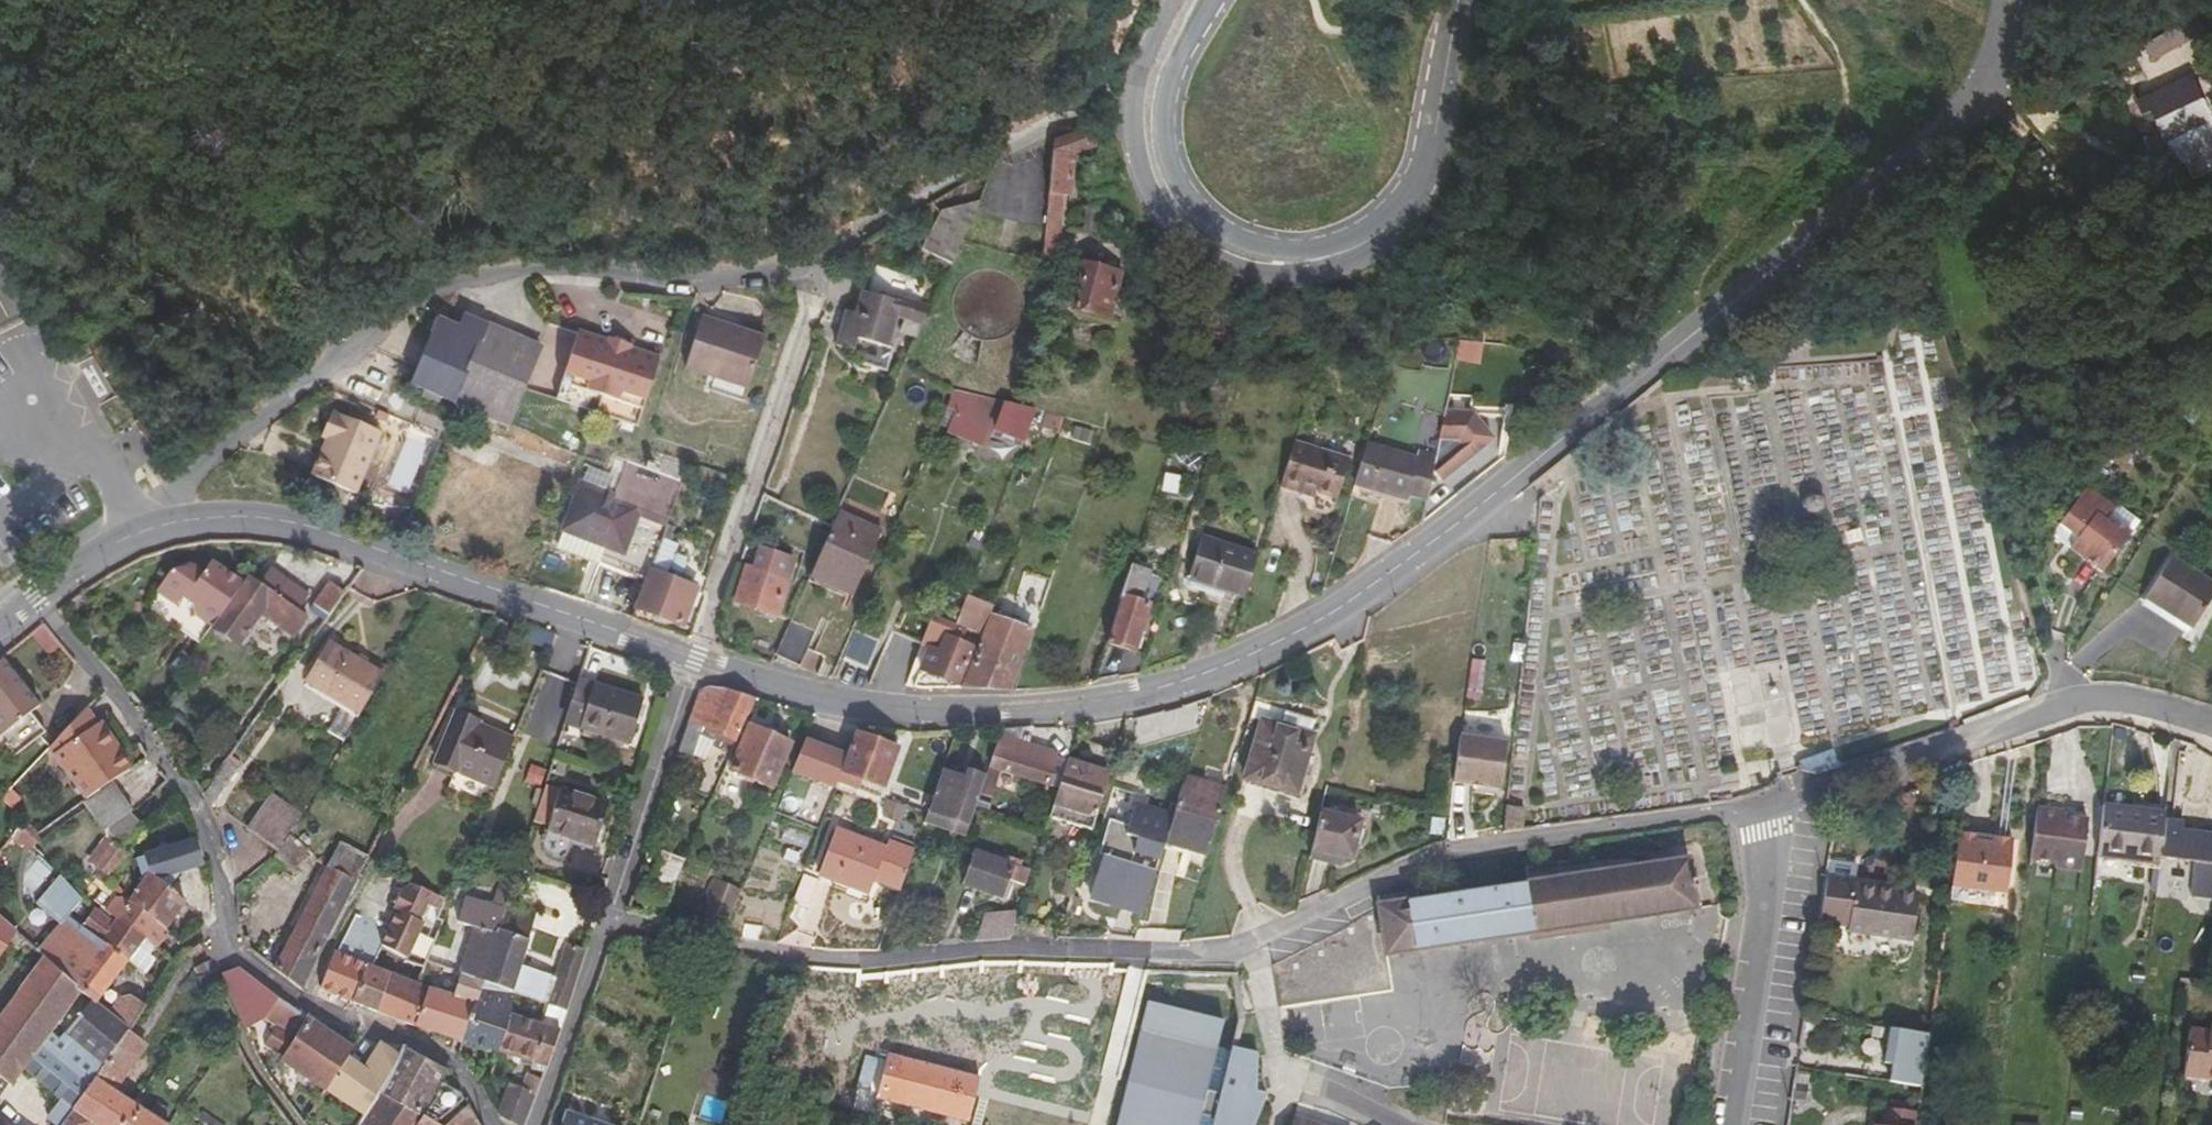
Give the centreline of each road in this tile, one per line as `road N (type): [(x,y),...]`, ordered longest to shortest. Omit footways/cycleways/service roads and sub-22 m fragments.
road 1 (residential): [(140,538),(195,471),(378,333),(427,307),(514,277),(690,282),(791,265),(835,251),(1084,117)]
road 2 (tertiary): [(1236,666),(1371,592),(1937,132),(1985,73),(2009,0)]
road 3 (residential): [(2211,725),(2124,700),(2064,704),(1772,803),(1770,882),(1729,1124)]
road 4 (tertiary): [(140,538),(207,522),(271,523),(724,672),(856,706)]
road 5 (tertiary): [(1194,0),(1157,72),(1148,112),(1154,169),(1188,223),(1240,256),(1296,266),(1356,247),(1404,208)]
road 6 (residential): [(856,706),(1003,714),(1146,692),(1236,666)]
road 7 (tertiary): [(1461,0),(1431,155),(1404,208)]
road 8 (tertiary): [(0,635),(88,566),(140,538)]

